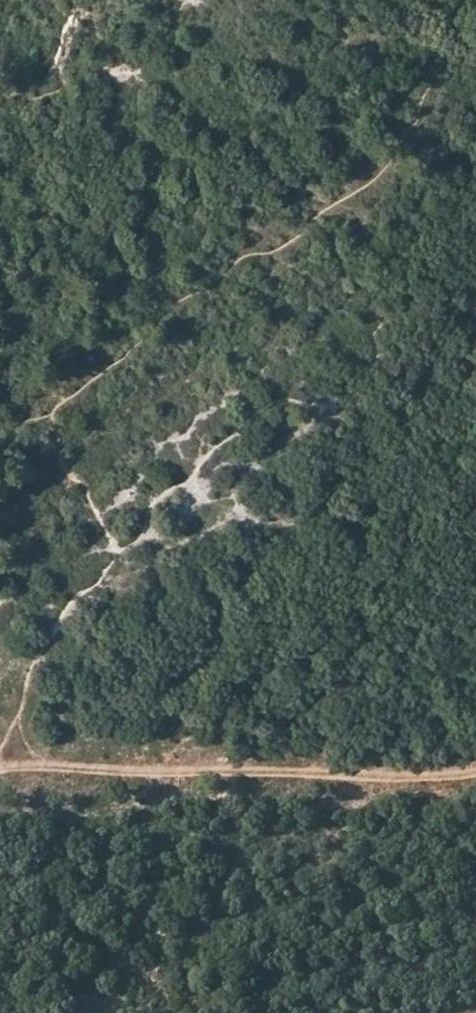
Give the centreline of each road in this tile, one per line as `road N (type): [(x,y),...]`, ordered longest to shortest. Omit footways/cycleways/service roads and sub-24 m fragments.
road 1 (track): [(475,770),(432,777),(0,769)]

